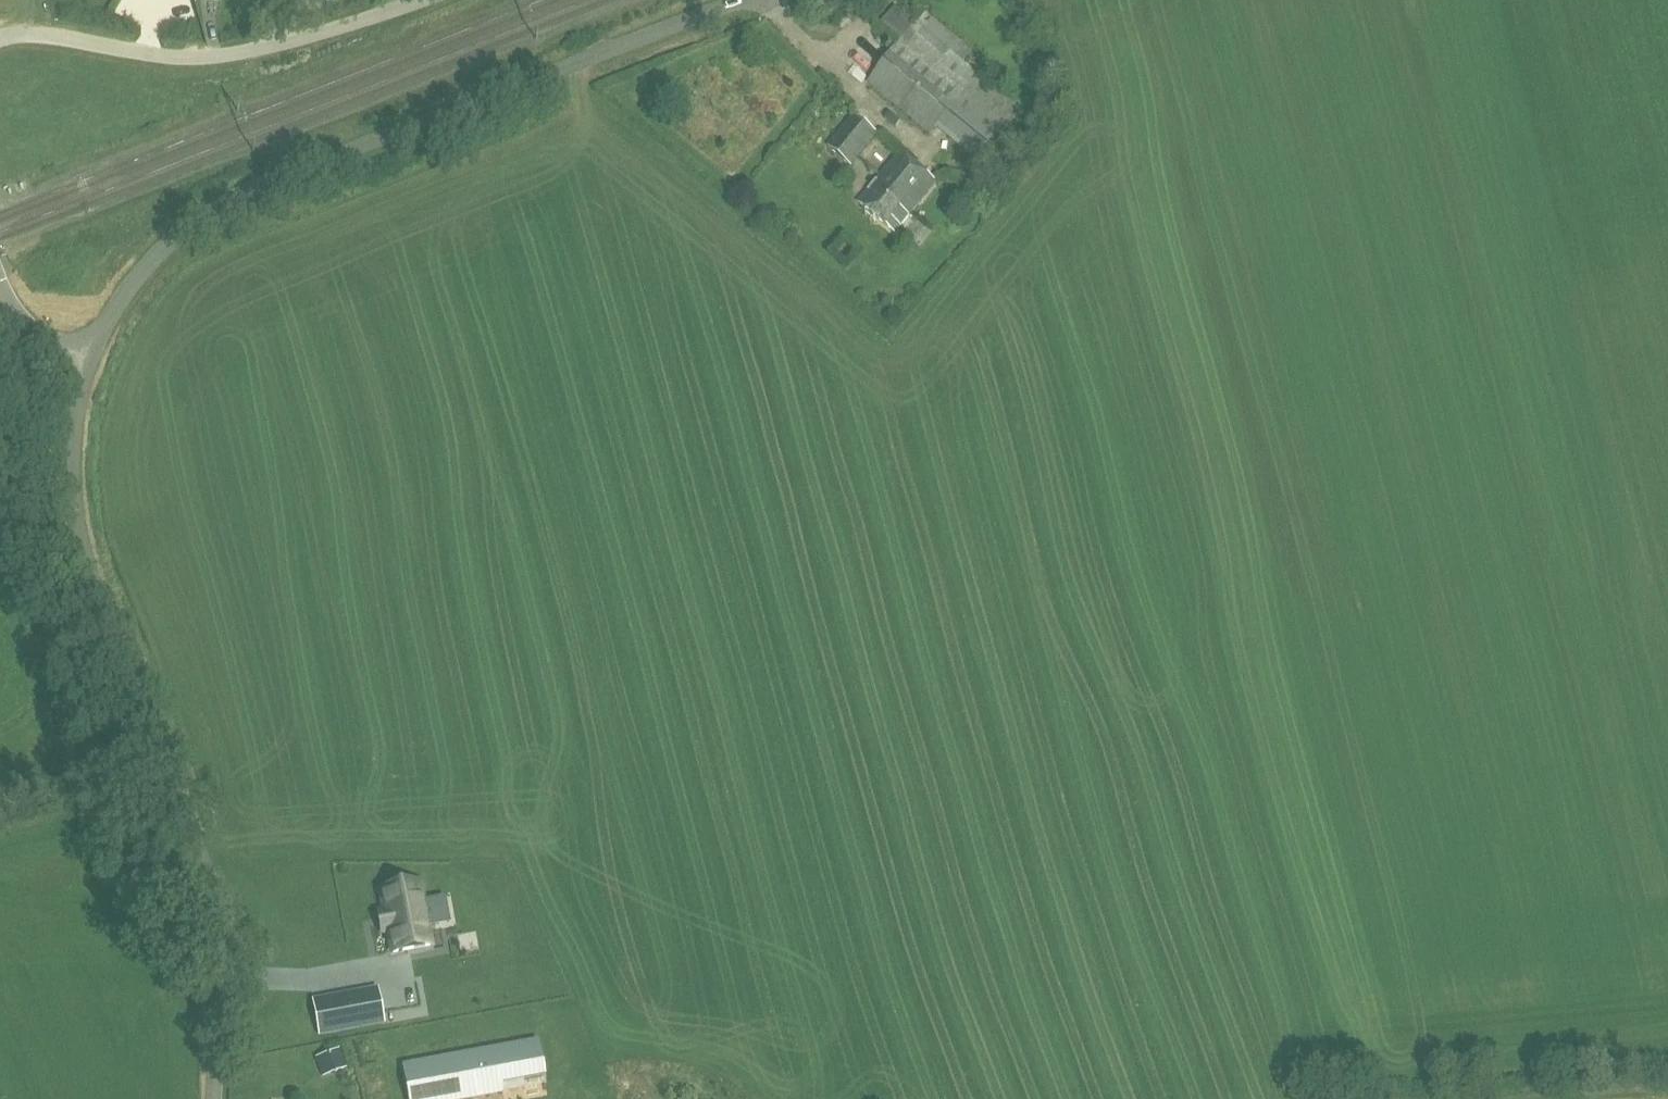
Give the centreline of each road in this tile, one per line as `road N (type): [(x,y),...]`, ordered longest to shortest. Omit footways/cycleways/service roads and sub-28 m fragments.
road 1 (unclassified): [(210,1098),(202,905),(87,573),(76,518),(73,435),(91,354)]
road 2 (unclassified): [(91,354),(124,294),(158,255),(238,196),(731,0)]
road 3 (track): [(1151,1098),(1323,1078),(1667,1055)]
road 4 (residential): [(0,36),(43,33),(186,57),(268,53),(421,0)]
road 5 (residential): [(91,354),(46,339),(19,316),(0,271)]

